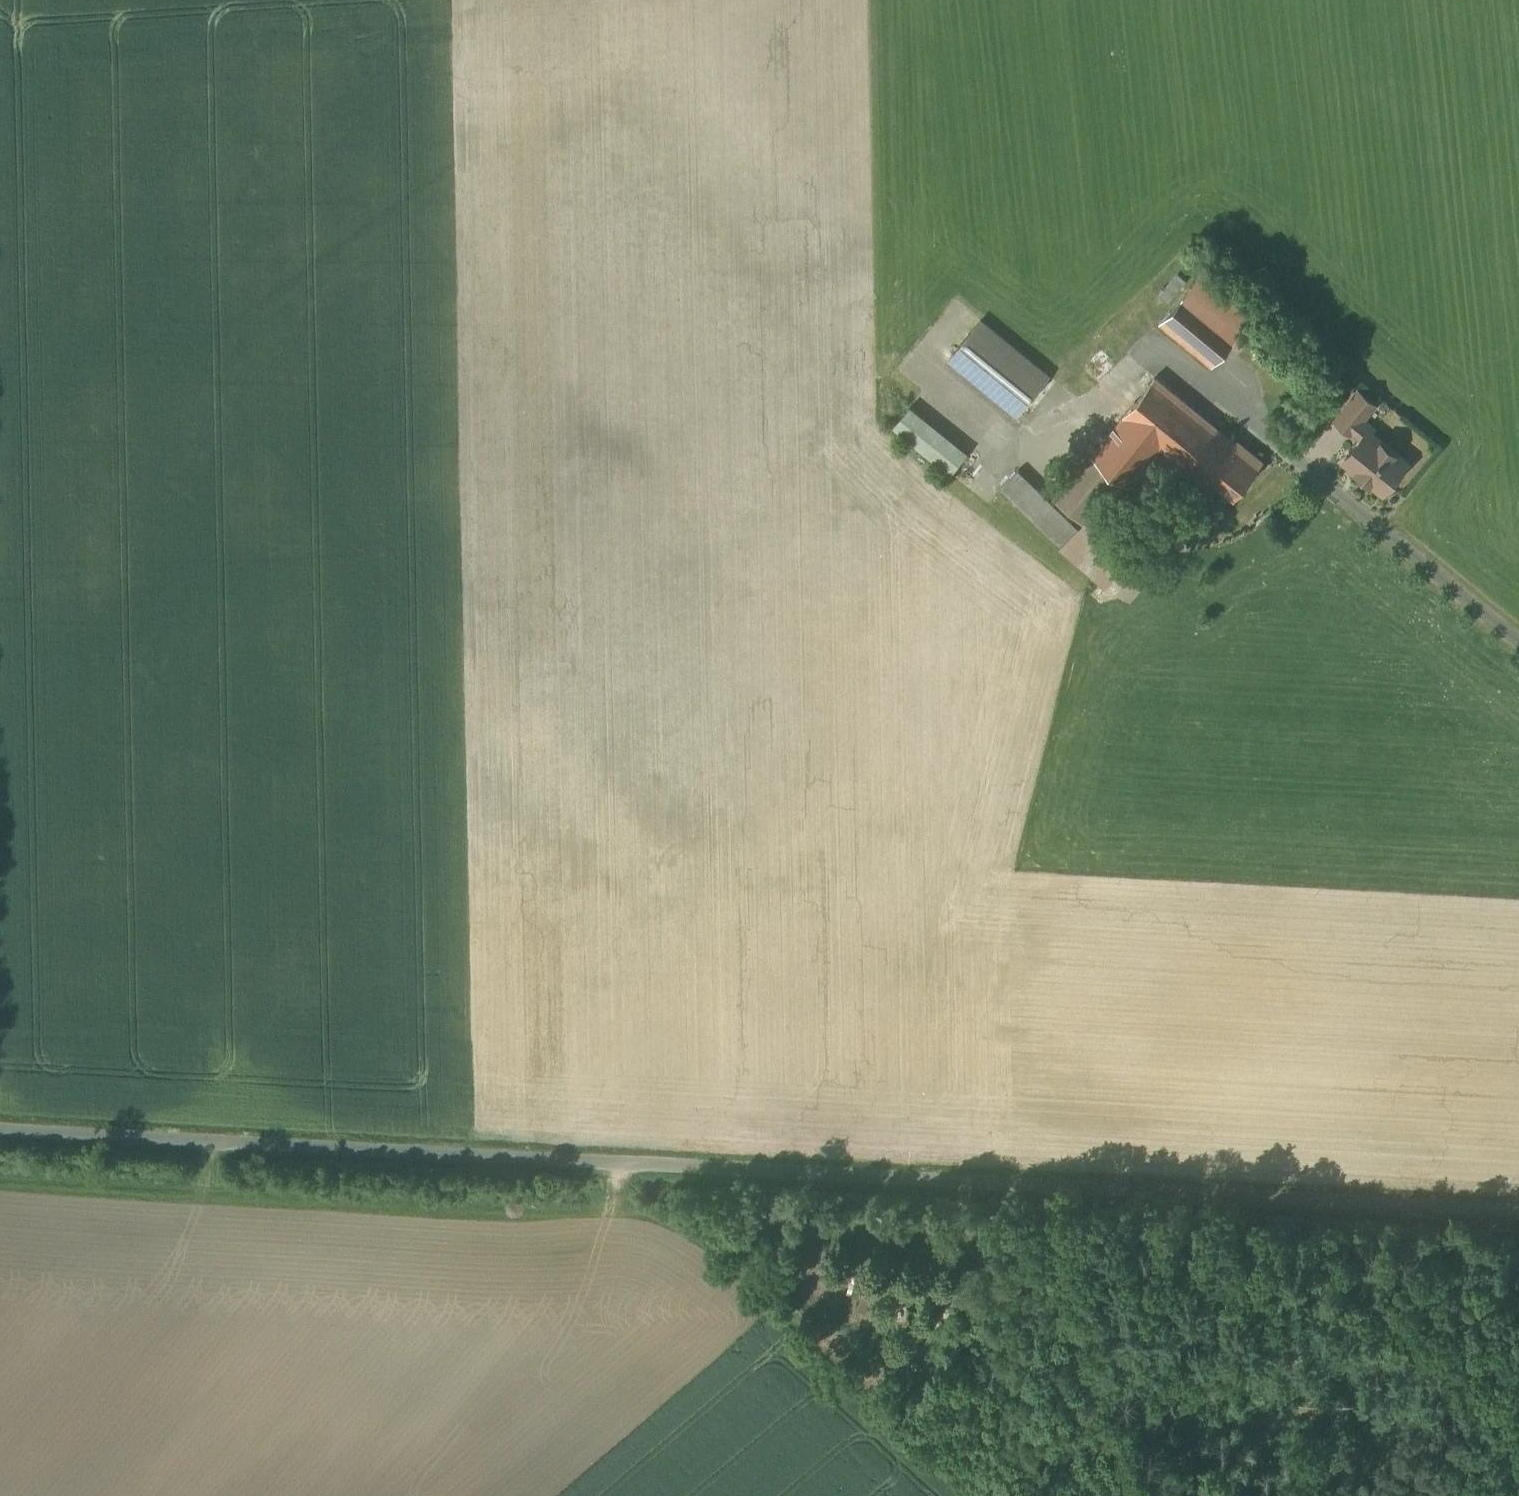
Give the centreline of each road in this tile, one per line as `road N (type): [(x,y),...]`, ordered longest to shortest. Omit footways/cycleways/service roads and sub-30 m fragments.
road 1 (unclassified): [(1518,1222),(0,1127)]

